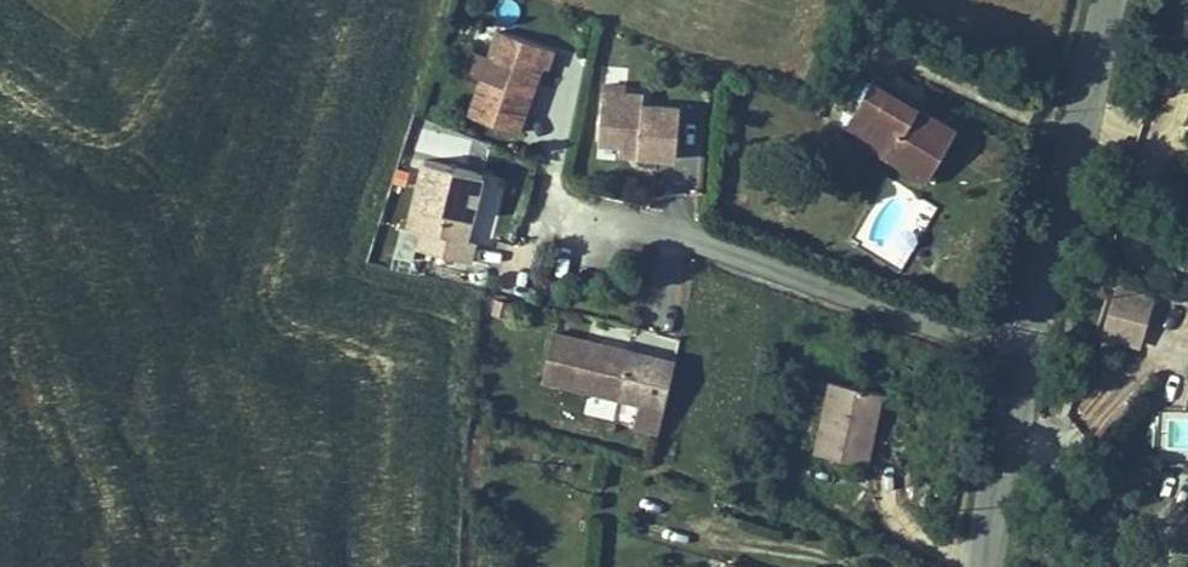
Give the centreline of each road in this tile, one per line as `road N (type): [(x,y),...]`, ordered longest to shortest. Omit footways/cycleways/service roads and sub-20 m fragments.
road 1 (residential): [(627,251),(1023,357)]
road 2 (tertiary): [(1023,357),(1104,0)]
road 3 (tertiary): [(989,566),(1023,357)]

